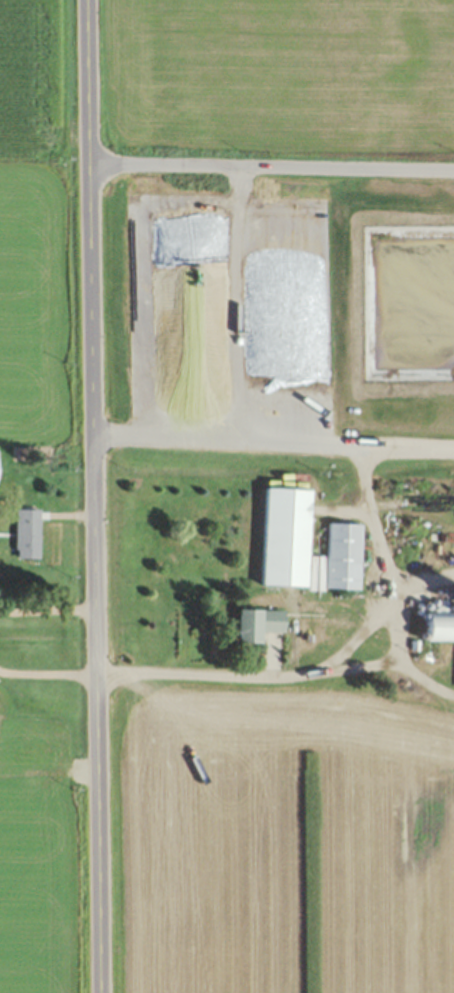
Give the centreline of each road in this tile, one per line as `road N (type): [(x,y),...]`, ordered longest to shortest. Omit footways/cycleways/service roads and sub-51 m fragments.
road 1 (tertiary): [(97,992),(86,0)]
road 2 (residential): [(86,165),(453,171)]

